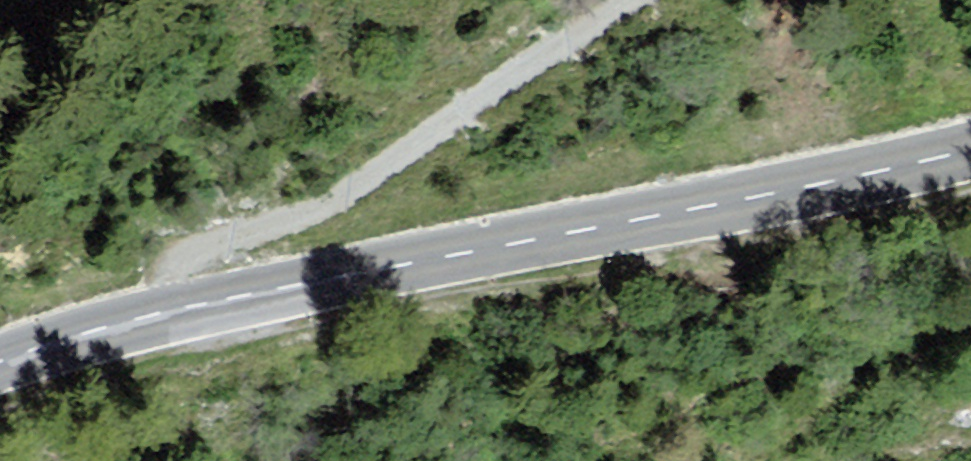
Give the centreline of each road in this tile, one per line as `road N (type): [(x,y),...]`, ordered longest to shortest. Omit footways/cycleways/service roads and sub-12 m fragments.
road 1 (tertiary): [(0,358),(166,313),(970,150)]
road 2 (track): [(639,0),(493,88),(374,176),(177,263),(165,282),(166,313)]

